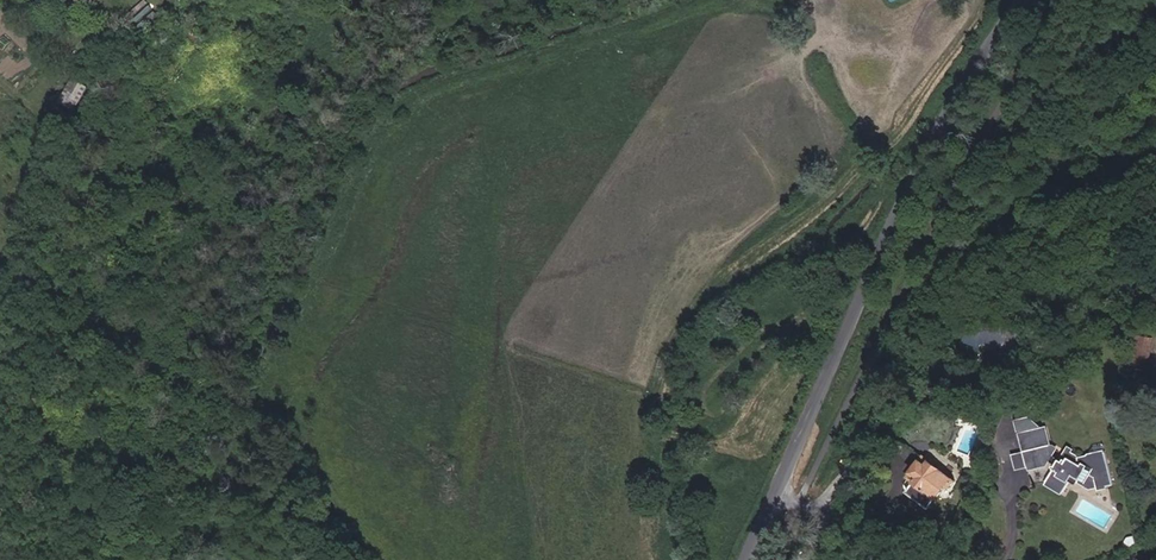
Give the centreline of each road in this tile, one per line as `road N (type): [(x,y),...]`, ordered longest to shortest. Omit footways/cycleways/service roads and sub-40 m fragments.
road 1 (unclassified): [(748,559),(906,205),(956,106),(1025,0)]

